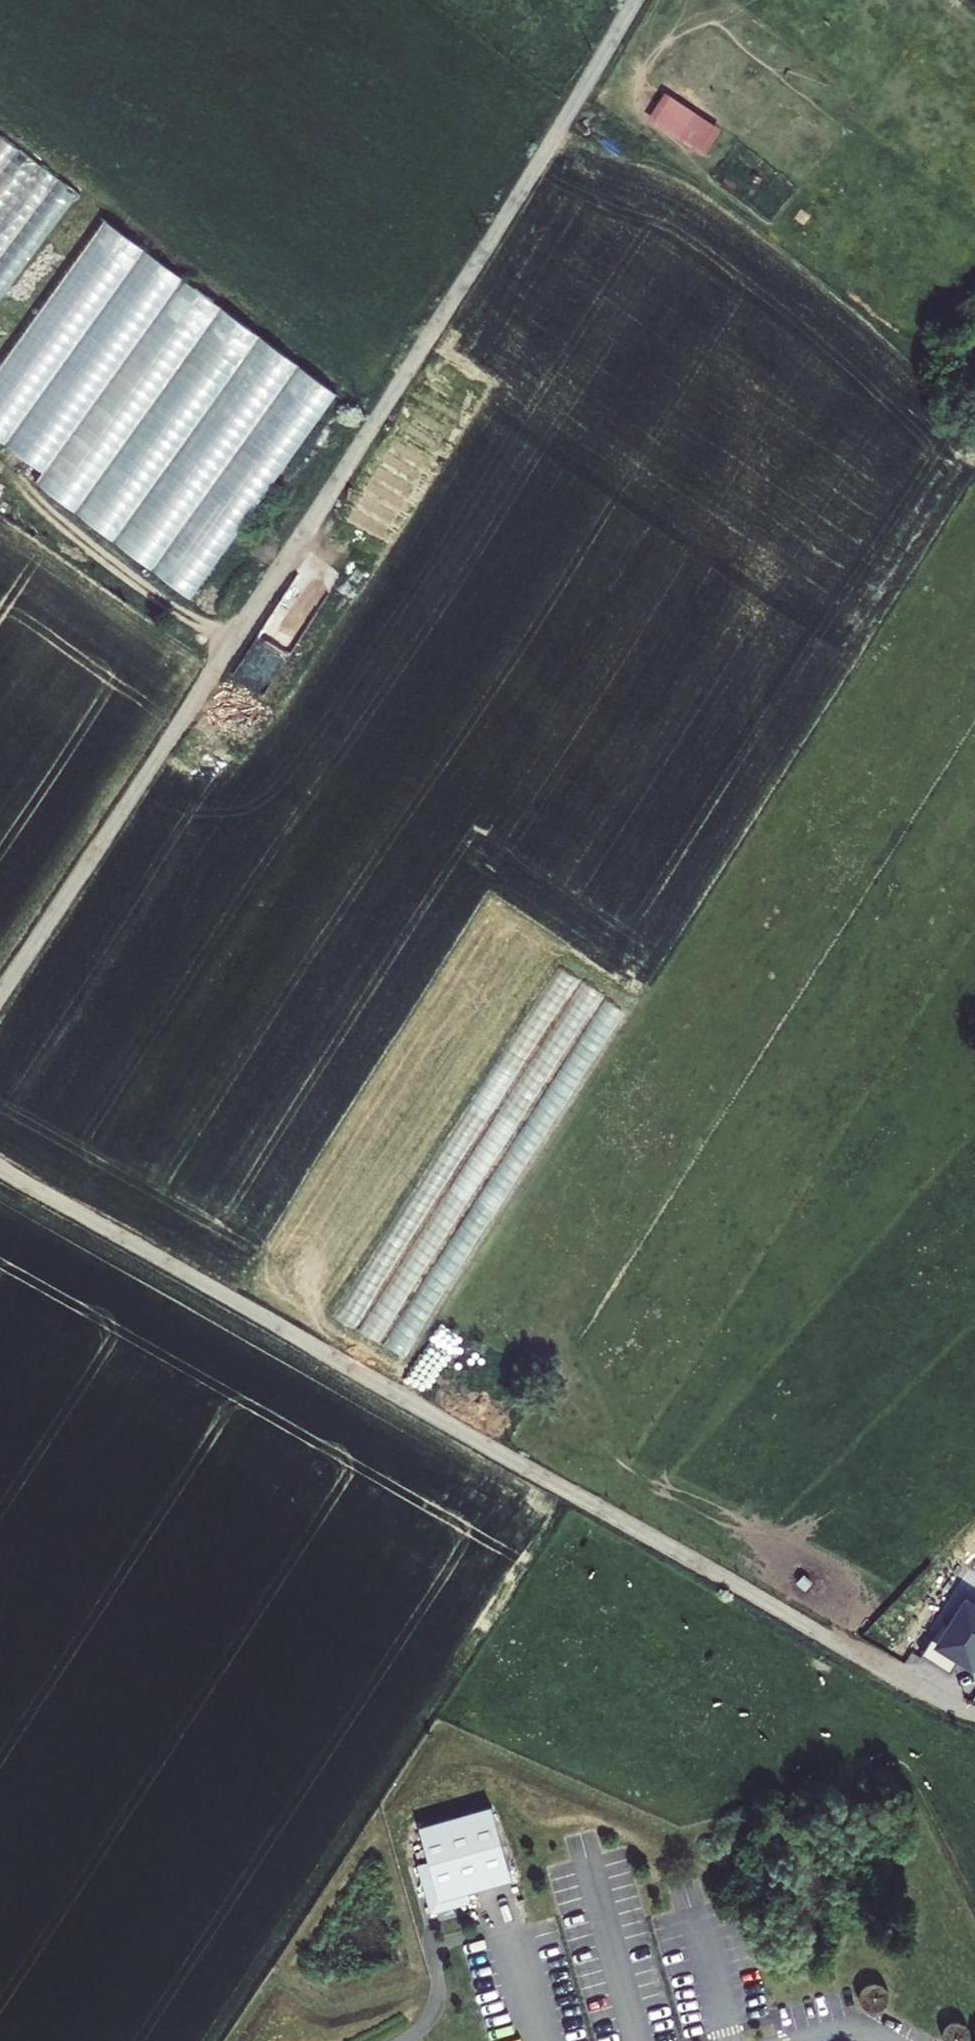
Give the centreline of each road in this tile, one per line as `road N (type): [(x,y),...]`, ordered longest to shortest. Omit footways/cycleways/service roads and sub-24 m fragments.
road 1 (track): [(229,647),(0,482)]

